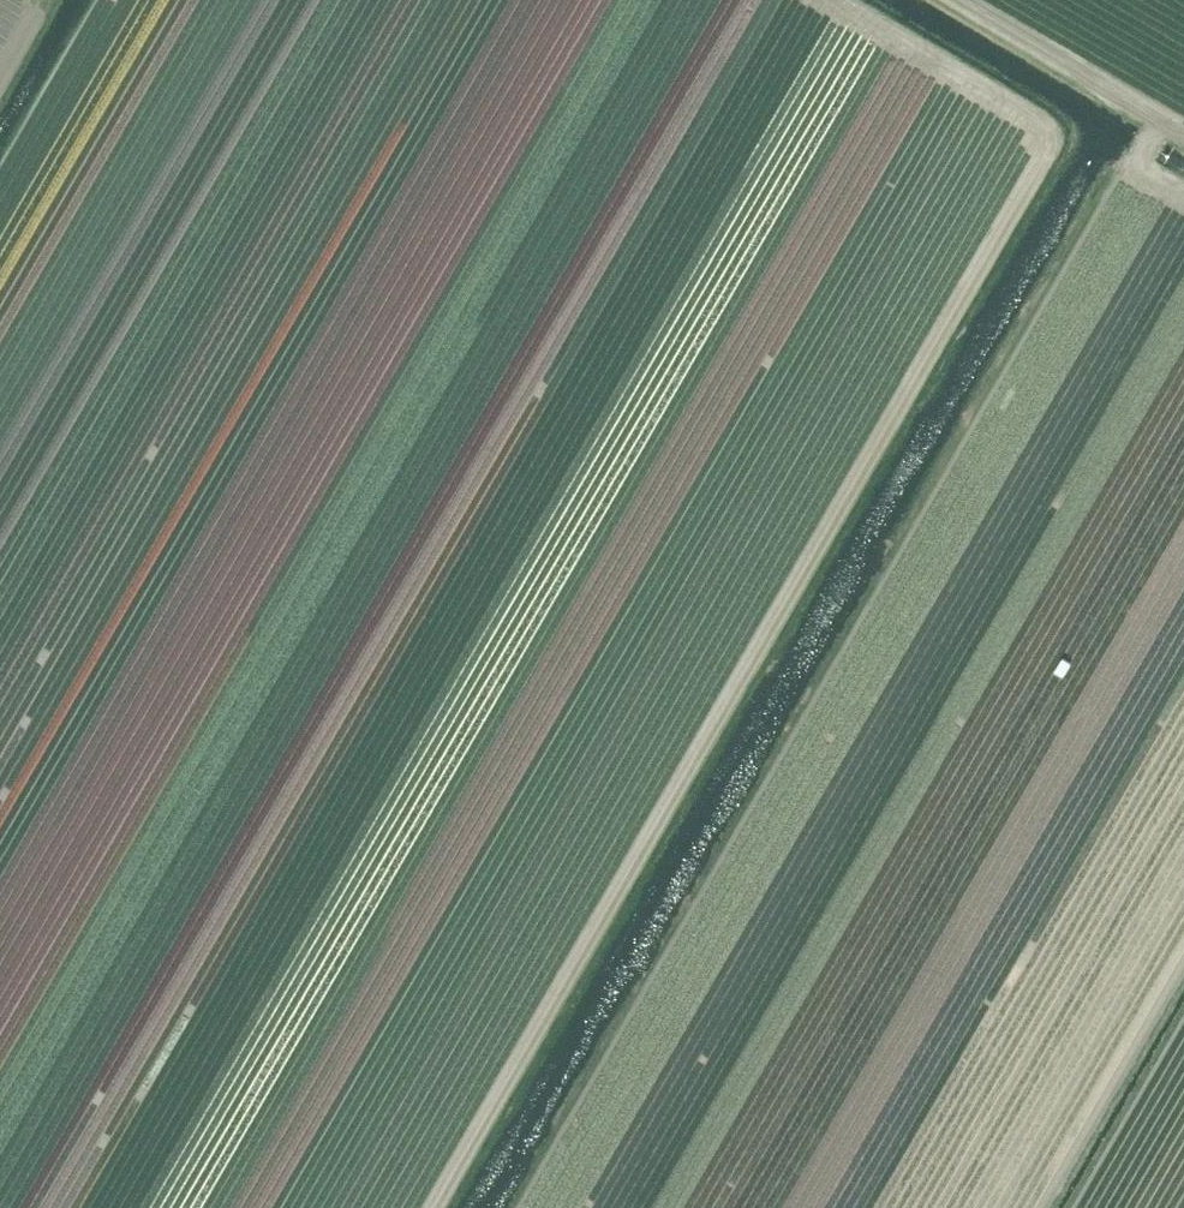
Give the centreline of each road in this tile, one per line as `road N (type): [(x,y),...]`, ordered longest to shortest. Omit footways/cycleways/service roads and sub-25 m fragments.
road 1 (track): [(1166,122),(985,0)]

